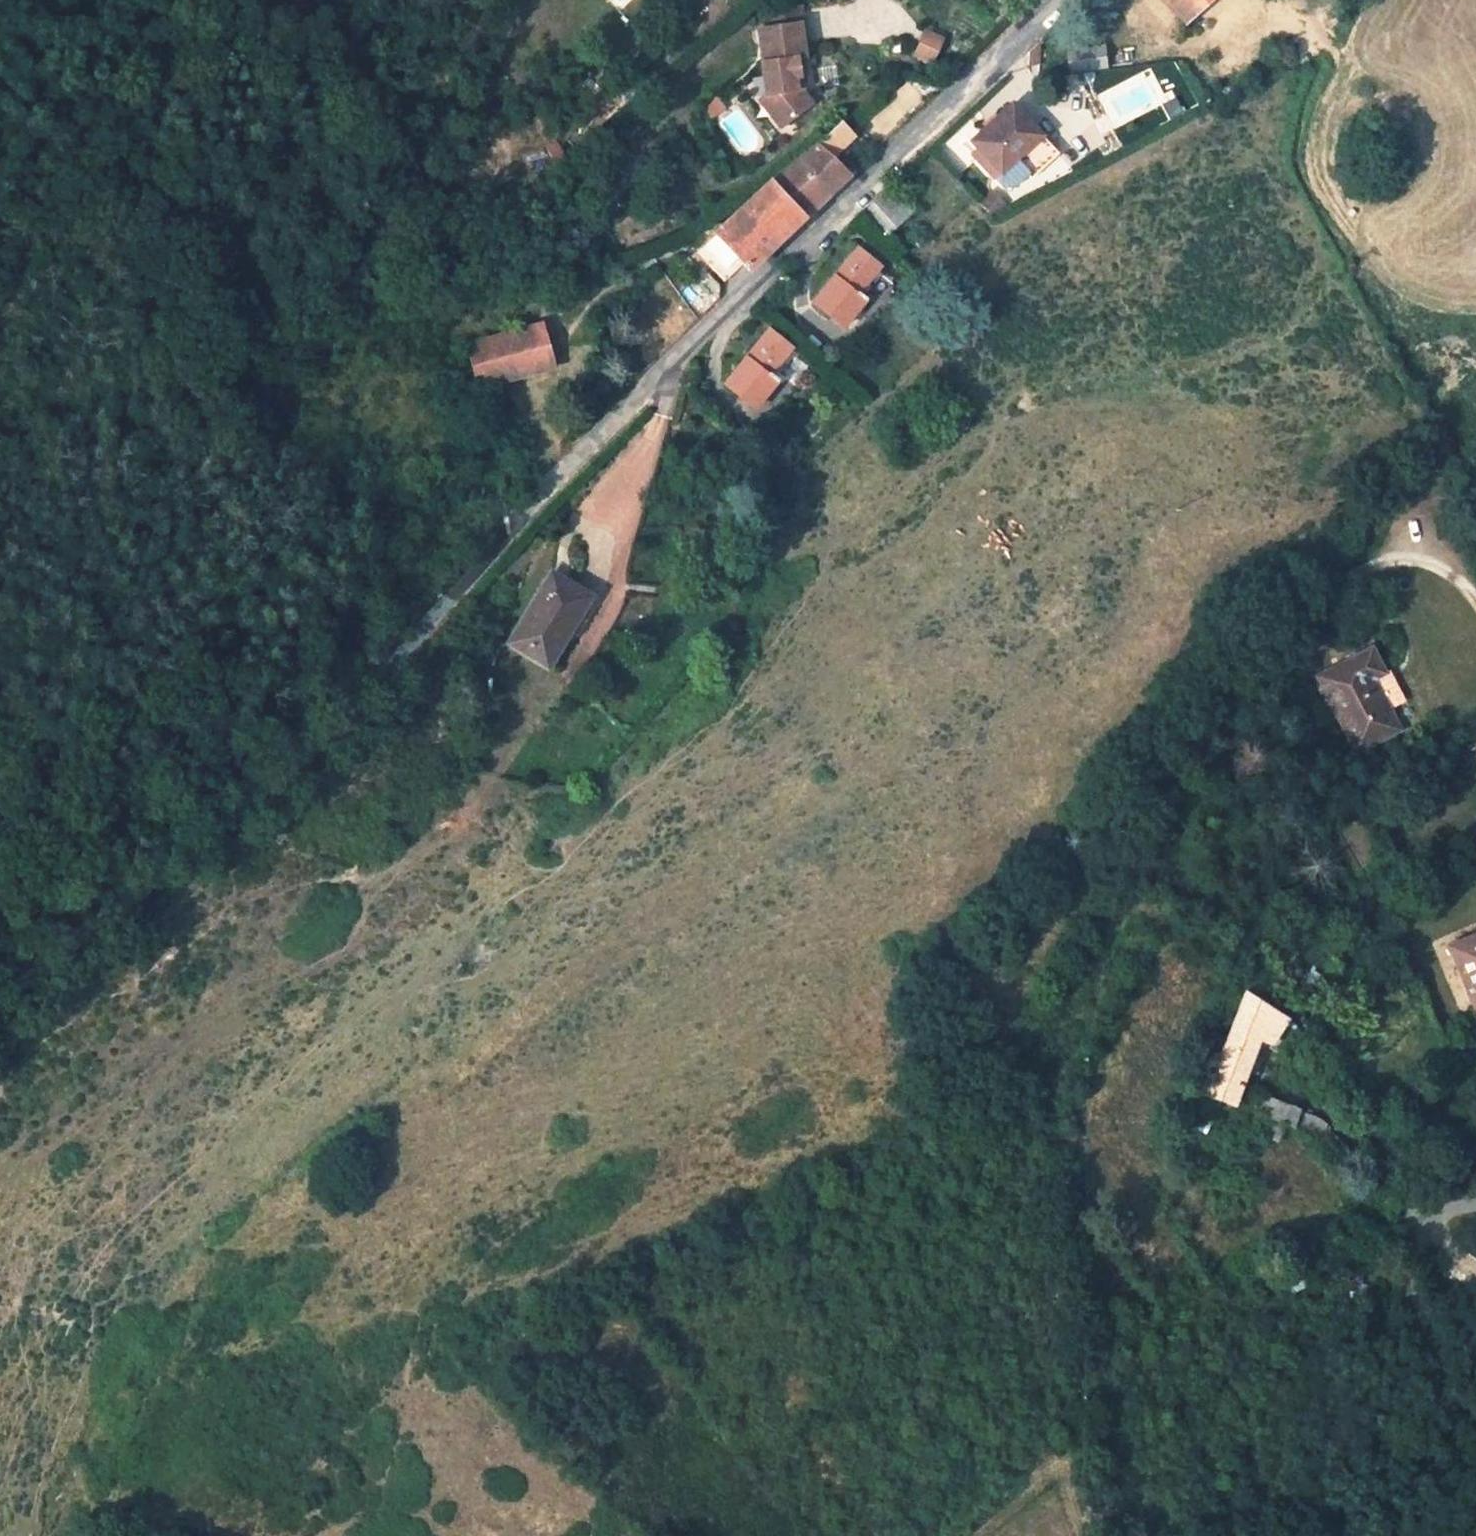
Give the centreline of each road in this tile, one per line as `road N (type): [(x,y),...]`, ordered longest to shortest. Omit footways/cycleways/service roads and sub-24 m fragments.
road 1 (unclassified): [(1050,0),(742,288),(512,517)]
road 2 (unclassified): [(1475,1207),(1425,1214),(1404,1235),(1397,1266),(1401,1322),(1475,1456)]

